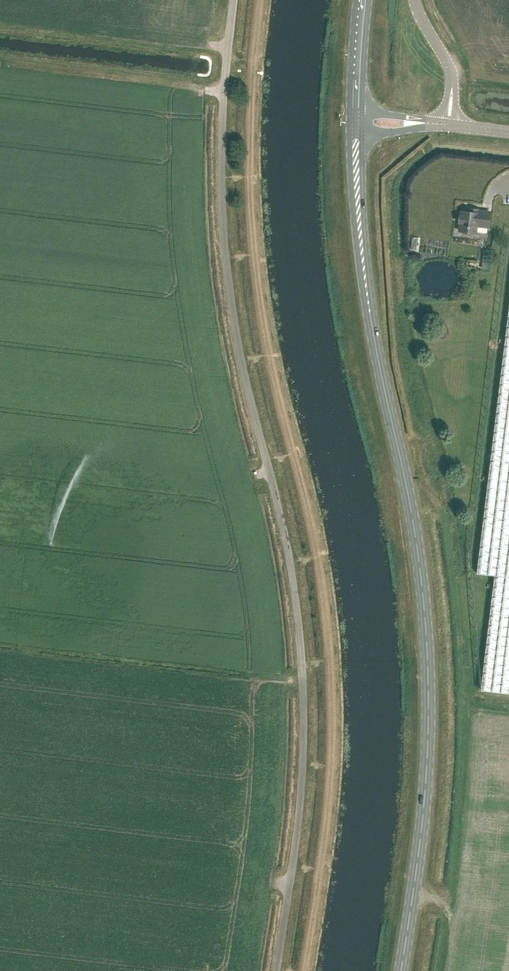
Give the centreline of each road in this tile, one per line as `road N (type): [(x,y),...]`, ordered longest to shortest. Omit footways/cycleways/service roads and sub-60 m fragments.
road 1 (unclassified): [(276,970),(299,807),(299,631),(235,327),(222,207),(231,0)]
road 2 (secondary): [(401,970),(427,773),(426,623),(366,291),(356,133)]

